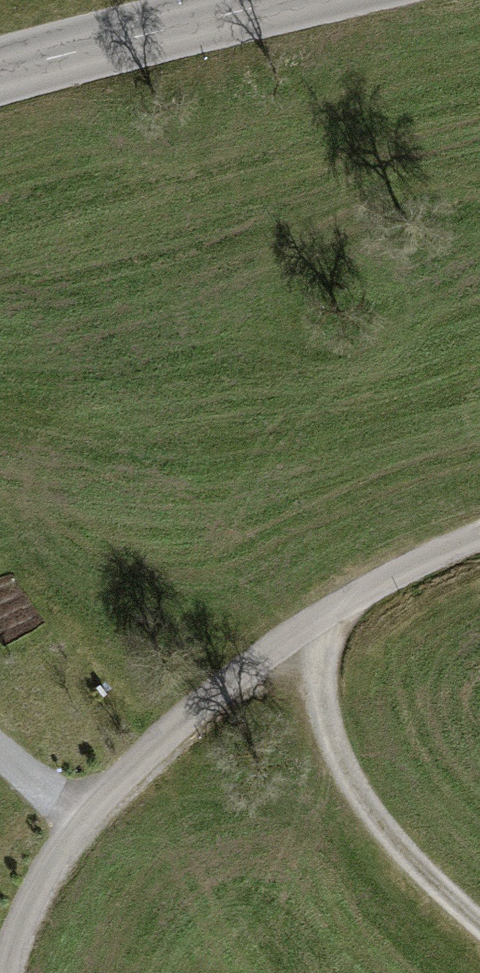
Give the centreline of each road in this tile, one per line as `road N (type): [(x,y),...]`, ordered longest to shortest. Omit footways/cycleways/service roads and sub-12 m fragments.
road 1 (unclassified): [(479,537),(389,577),(280,642),(131,767),(46,868),(3,972)]
road 2 (track): [(479,926),(394,842),(352,784),(323,704),(319,617)]
road 3 (tertiary): [(252,8),(0,71)]

